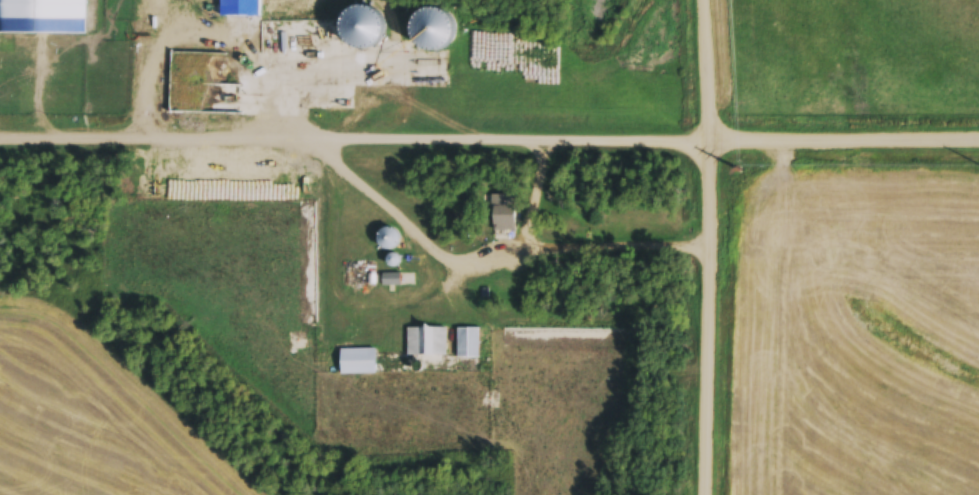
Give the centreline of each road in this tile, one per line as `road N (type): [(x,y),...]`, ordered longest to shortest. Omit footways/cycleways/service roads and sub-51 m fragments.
road 1 (residential): [(978,141),(0,139)]
road 2 (residential): [(708,494),(708,0)]

